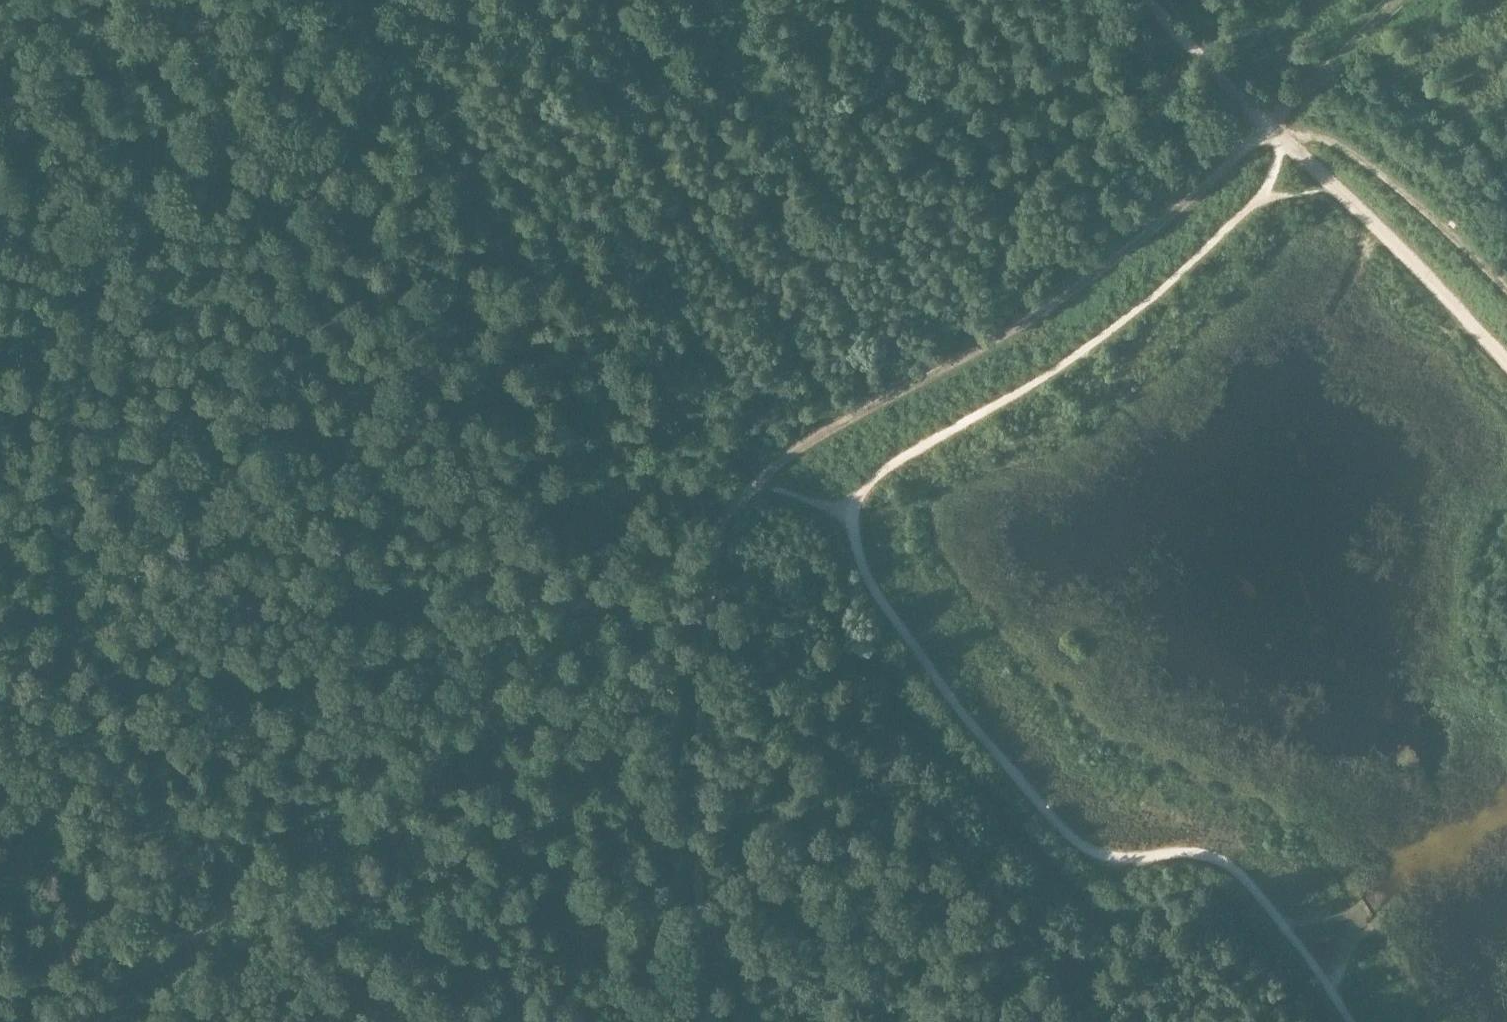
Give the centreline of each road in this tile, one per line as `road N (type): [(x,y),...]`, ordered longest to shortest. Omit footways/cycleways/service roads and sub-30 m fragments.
road 1 (track): [(69,1021),(353,830),(586,617),(714,524),(781,459),(971,354),(1111,258),(1274,130),(1309,82),(1397,0)]
road 2 (track): [(1345,1021),(1273,920),(1230,874),(1187,858),(1096,856),(1062,831),(956,709),(870,588),(852,531),(857,497),(876,475),(1088,346),(1249,210),(1270,173),(1274,130)]
road 3 (track): [(699,1021),(695,789),(714,524)]
road 4 (track): [(1506,362),(1274,130)]
road 5 (track): [(1274,130),(1304,132),(1357,156),(1506,294)]
road 6 (track): [(1274,130),(1149,0)]

